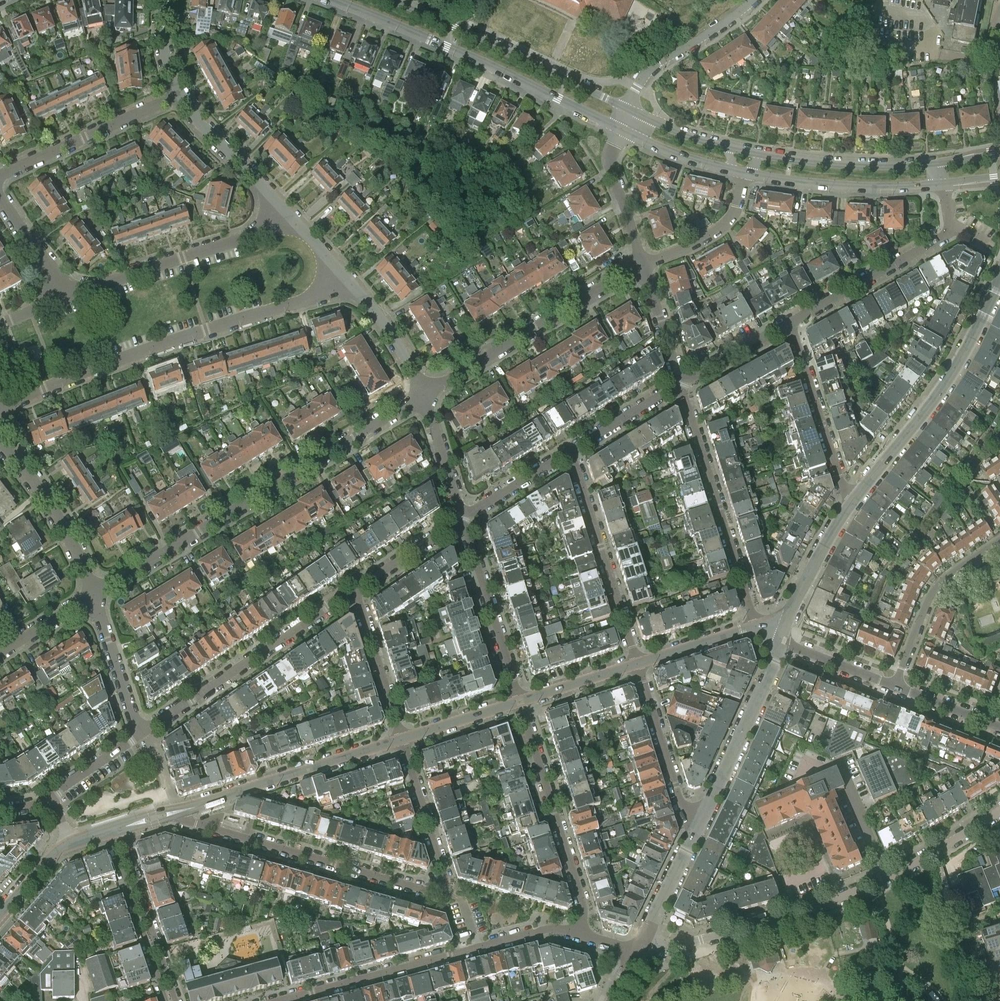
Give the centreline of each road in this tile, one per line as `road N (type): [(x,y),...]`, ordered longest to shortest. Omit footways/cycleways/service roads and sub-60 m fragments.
road 1 (residential): [(179,812),(195,824),(437,889),(444,872),(403,739)]
road 2 (residential): [(646,935),(676,946),(828,901),(887,877),(999,808)]
road 3 (residential): [(95,594),(422,397)]
road 4 (residential): [(344,276),(302,299),(0,406)]
road 5 (tertiary): [(331,0),(620,129)]
road 6 (residential): [(275,1000),(553,928),(579,935)]
road 7 (tertiary): [(856,500),(942,391),(999,281)]
road 8 (residential): [(422,397),(643,264)]
road 9 (tertiary): [(628,109),(395,0)]
road 10 (residential): [(143,732),(354,593)]
road 11 (residential): [(682,385),(755,626)]
road 12 (residential): [(579,935),(584,911),(520,701)]
road 13 (residential): [(69,296),(292,218)]
road 14 (residential): [(179,812),(403,739)]
road 15 (residential): [(637,664),(571,452)]
road 16 (residential): [(0,178),(179,95)]
road 17 (tertiary): [(701,820),(780,641)]
road 18 (residential): [(790,325),(943,240),(950,221)]
road 19 (tertiary): [(747,174),(855,187),(941,184)]
road 20 (residential): [(520,701),(462,518)]
road 21 (residential): [(790,325),(842,485),(856,500)]
road 22 (residential): [(895,686),(929,597),(999,539)]
road 23 (residential): [(95,594),(58,517),(0,440)]
road 24 (residential): [(174,1000),(115,830)]
road 25 (residential): [(115,830),(165,1000)]
road 26 (tertiary): [(937,164),(836,164),(761,154)]
road 27 (residential): [(637,664),(682,809),(701,820)]
road 28 (residential): [(628,109),(653,67),(753,0)]
road 29 (residential): [(292,218),(179,95)]
road 30 (tertiary): [(780,641),(856,500)]
road 31 (residential): [(403,739),(354,593)]
road 32 (residential): [(643,264),(706,239),(736,212),(744,173)]
road 33 (residential): [(143,732),(95,594)]
road 34 (residential): [(422,397),(389,329),(344,276)]
road 35 (residential): [(643,264),(611,171),(620,129)]
road 36 (residential): [(354,593),(462,518)]
road 37 (residential): [(571,452),(682,385)]
road 38 (tertiary): [(646,935),(701,820)]
road 39 (residential): [(462,518),(422,397)]
road 40 (residential): [(462,518),(571,452)]
road 41 (residential): [(682,385),(643,264)]
road 42 (residential): [(637,664),(755,626)]
road 43 (residential): [(682,385),(790,325)]
road 44 (residential): [(895,686),(780,641)]
road 45 (tertiary): [(620,129),(736,171)]
road 46 (residential): [(69,296),(0,194)]
road 47 (residential): [(403,739),(520,701)]
road 48 (residential): [(520,701),(637,664)]

